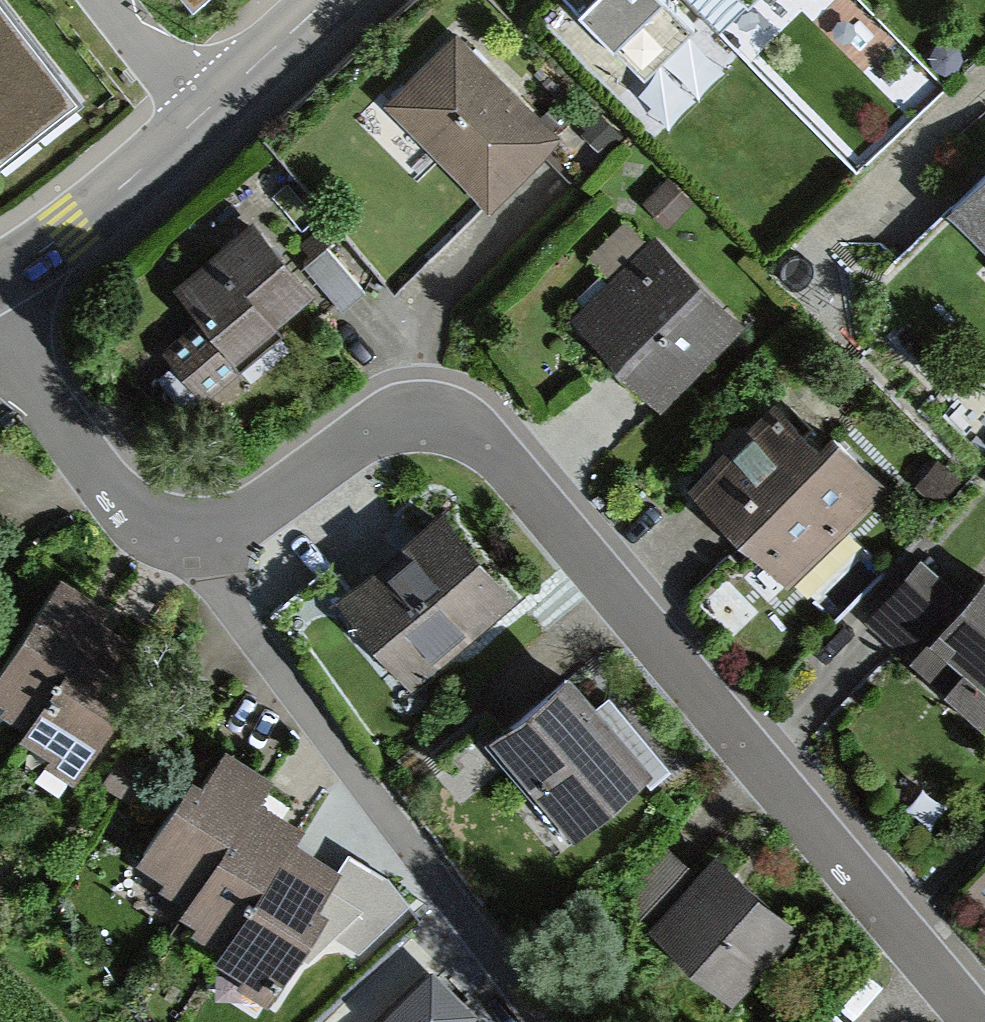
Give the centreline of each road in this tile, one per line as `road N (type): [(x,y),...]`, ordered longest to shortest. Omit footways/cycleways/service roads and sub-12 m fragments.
road 1 (residential): [(980,1021),(473,431),(424,412),(367,432),(268,505),(204,535),(151,524),(101,481),(0,342)]
road 2 (tertiary): [(206,112),(69,228),(0,274)]
road 3 (tertiary): [(324,0),(206,112)]
road 4 (residential): [(113,0),(206,112)]

